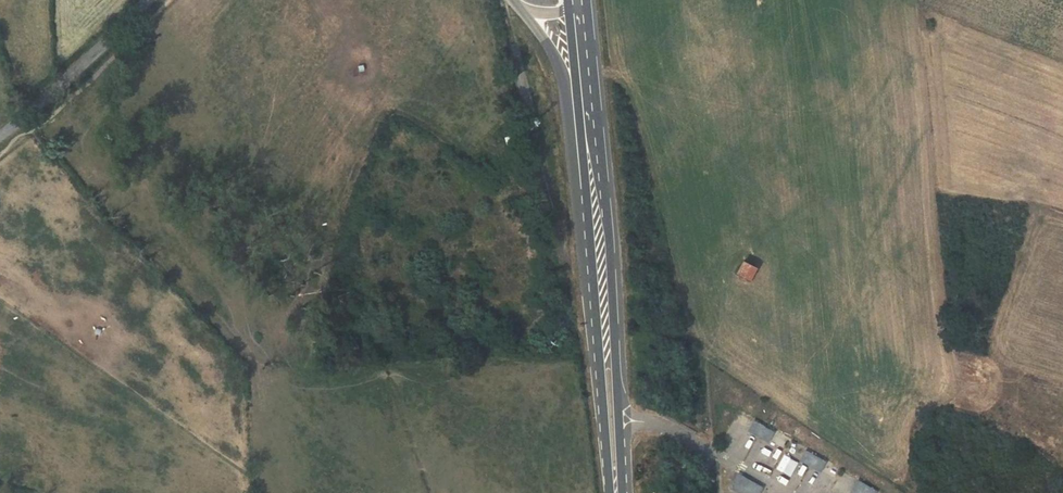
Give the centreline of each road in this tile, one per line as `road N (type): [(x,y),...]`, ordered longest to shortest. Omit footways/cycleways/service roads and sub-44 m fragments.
road 1 (primary): [(619,492),(616,342),(584,0)]
road 2 (primary): [(578,151),(614,492)]
road 3 (unclassified): [(144,0),(0,139)]
road 4 (unclassified): [(519,9),(557,63),(578,151)]
road 5 (primary): [(568,0),(578,151)]

